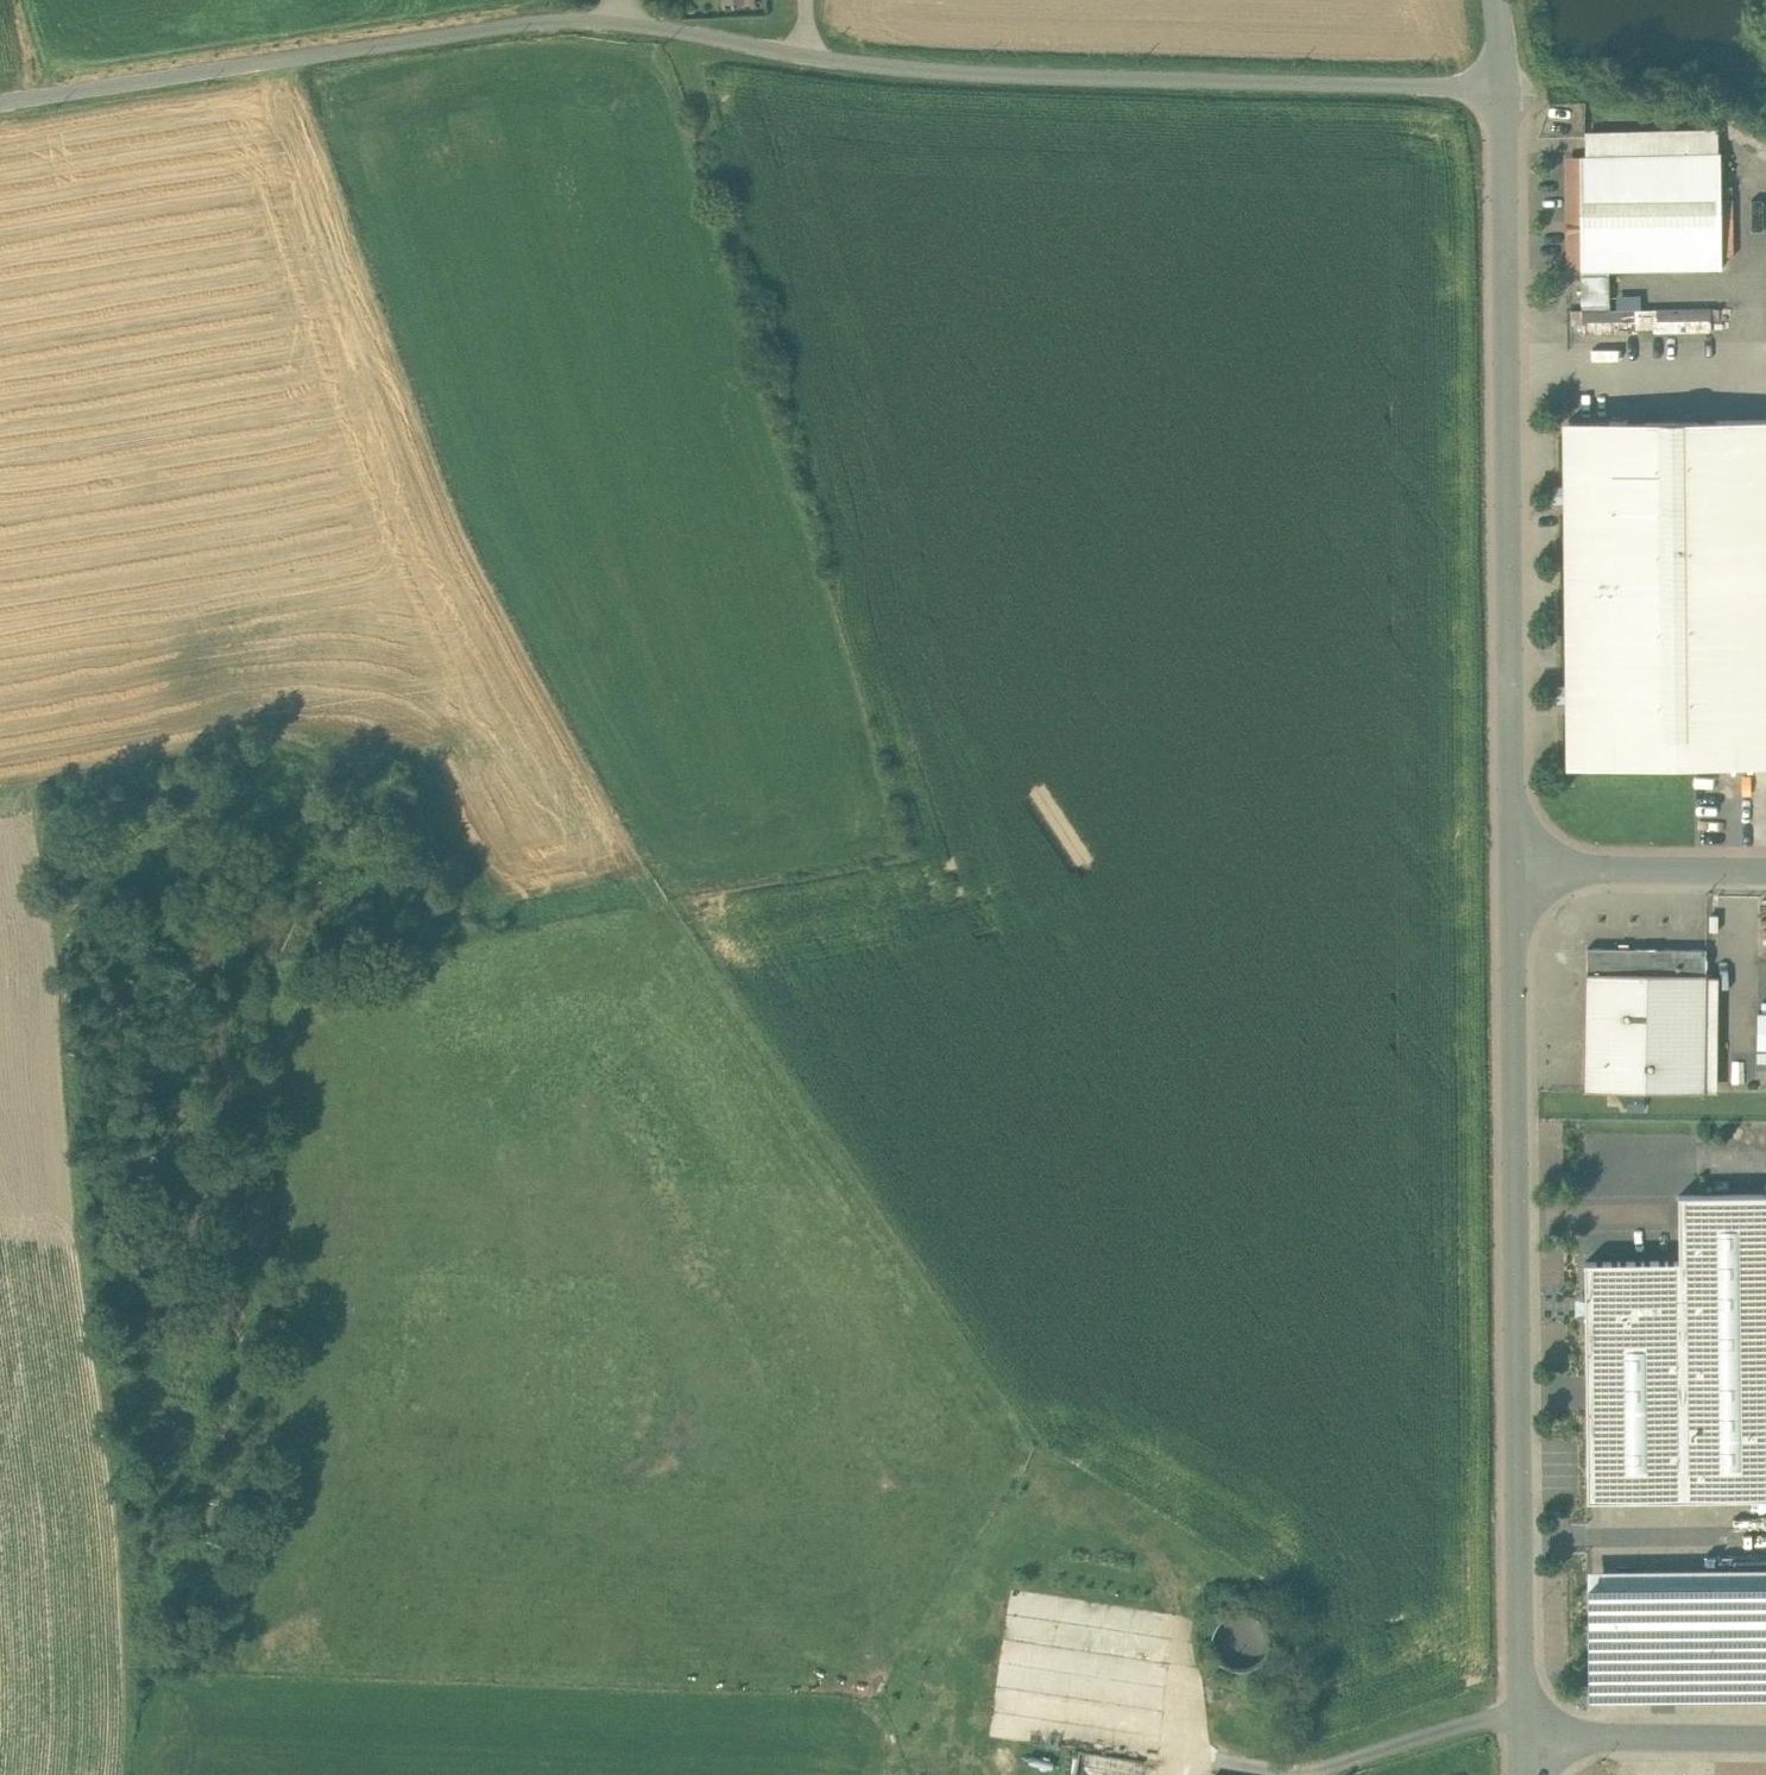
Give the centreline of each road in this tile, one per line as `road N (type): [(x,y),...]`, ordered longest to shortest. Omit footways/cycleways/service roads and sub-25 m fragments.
road 1 (unclassified): [(0,104),(527,26),(625,22),(916,72),(1501,82)]
road 2 (residential): [(1515,869),(1524,1705)]
road 3 (unclassified): [(1501,82),(1515,869)]
road 4 (unclassified): [(1524,1705),(1303,1771),(1201,1759),(1198,1774)]
road 5 (residential): [(1515,869),(1765,872)]
road 6 (residential): [(1525,1734),(1765,1736)]

